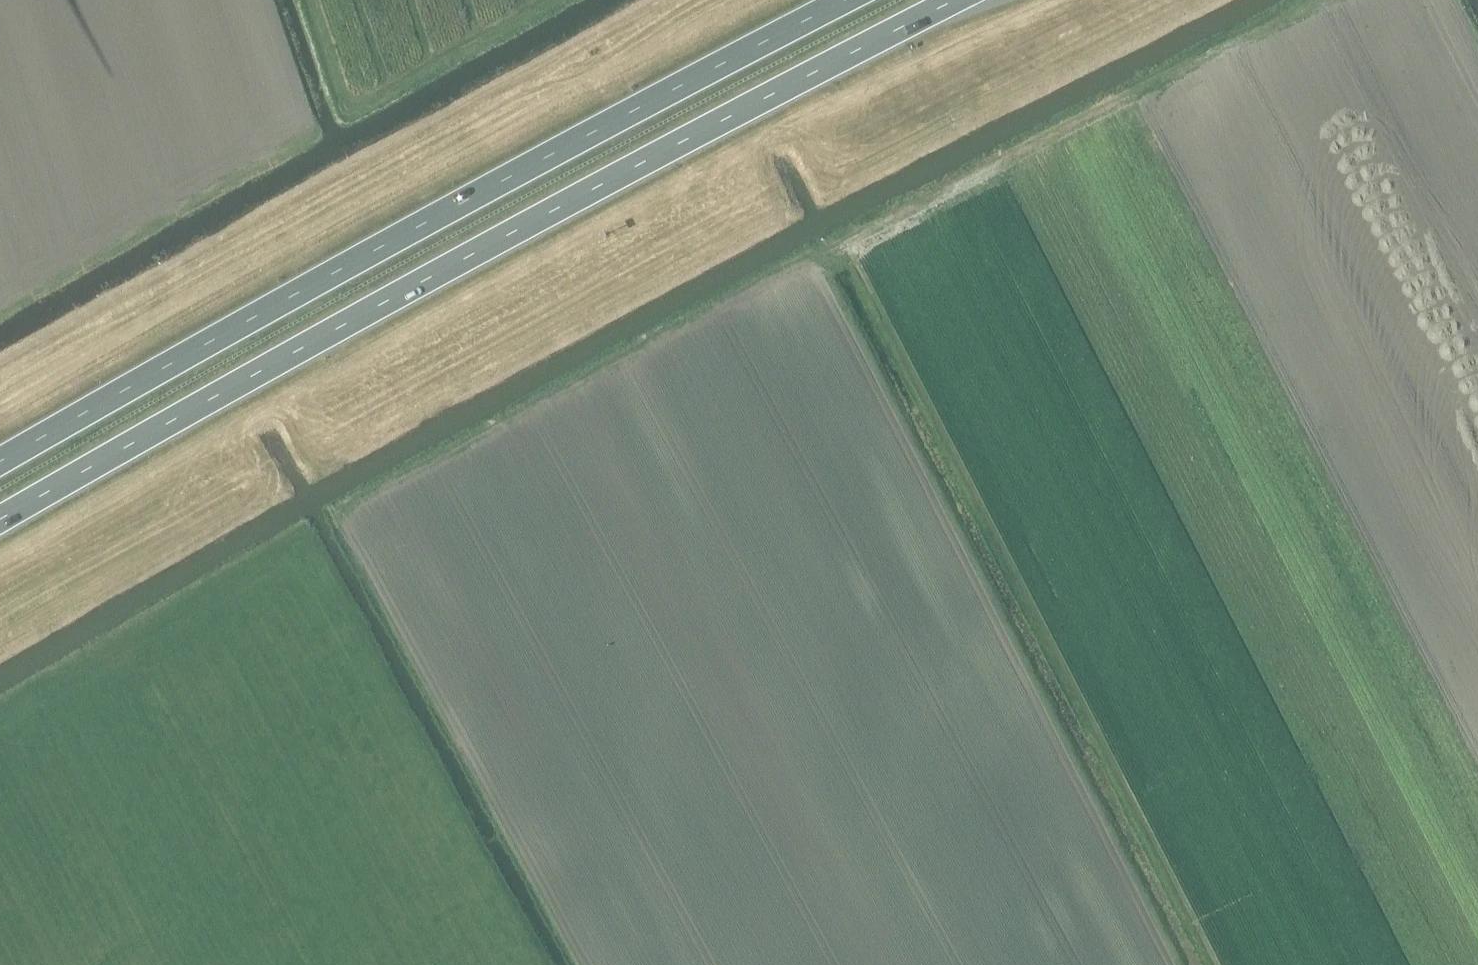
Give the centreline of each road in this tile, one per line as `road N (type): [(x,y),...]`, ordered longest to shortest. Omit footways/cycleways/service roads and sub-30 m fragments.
road 1 (trunk): [(0,520),(367,312),(955,0)]
road 2 (trunk): [(844,0),(411,230),(0,462)]

